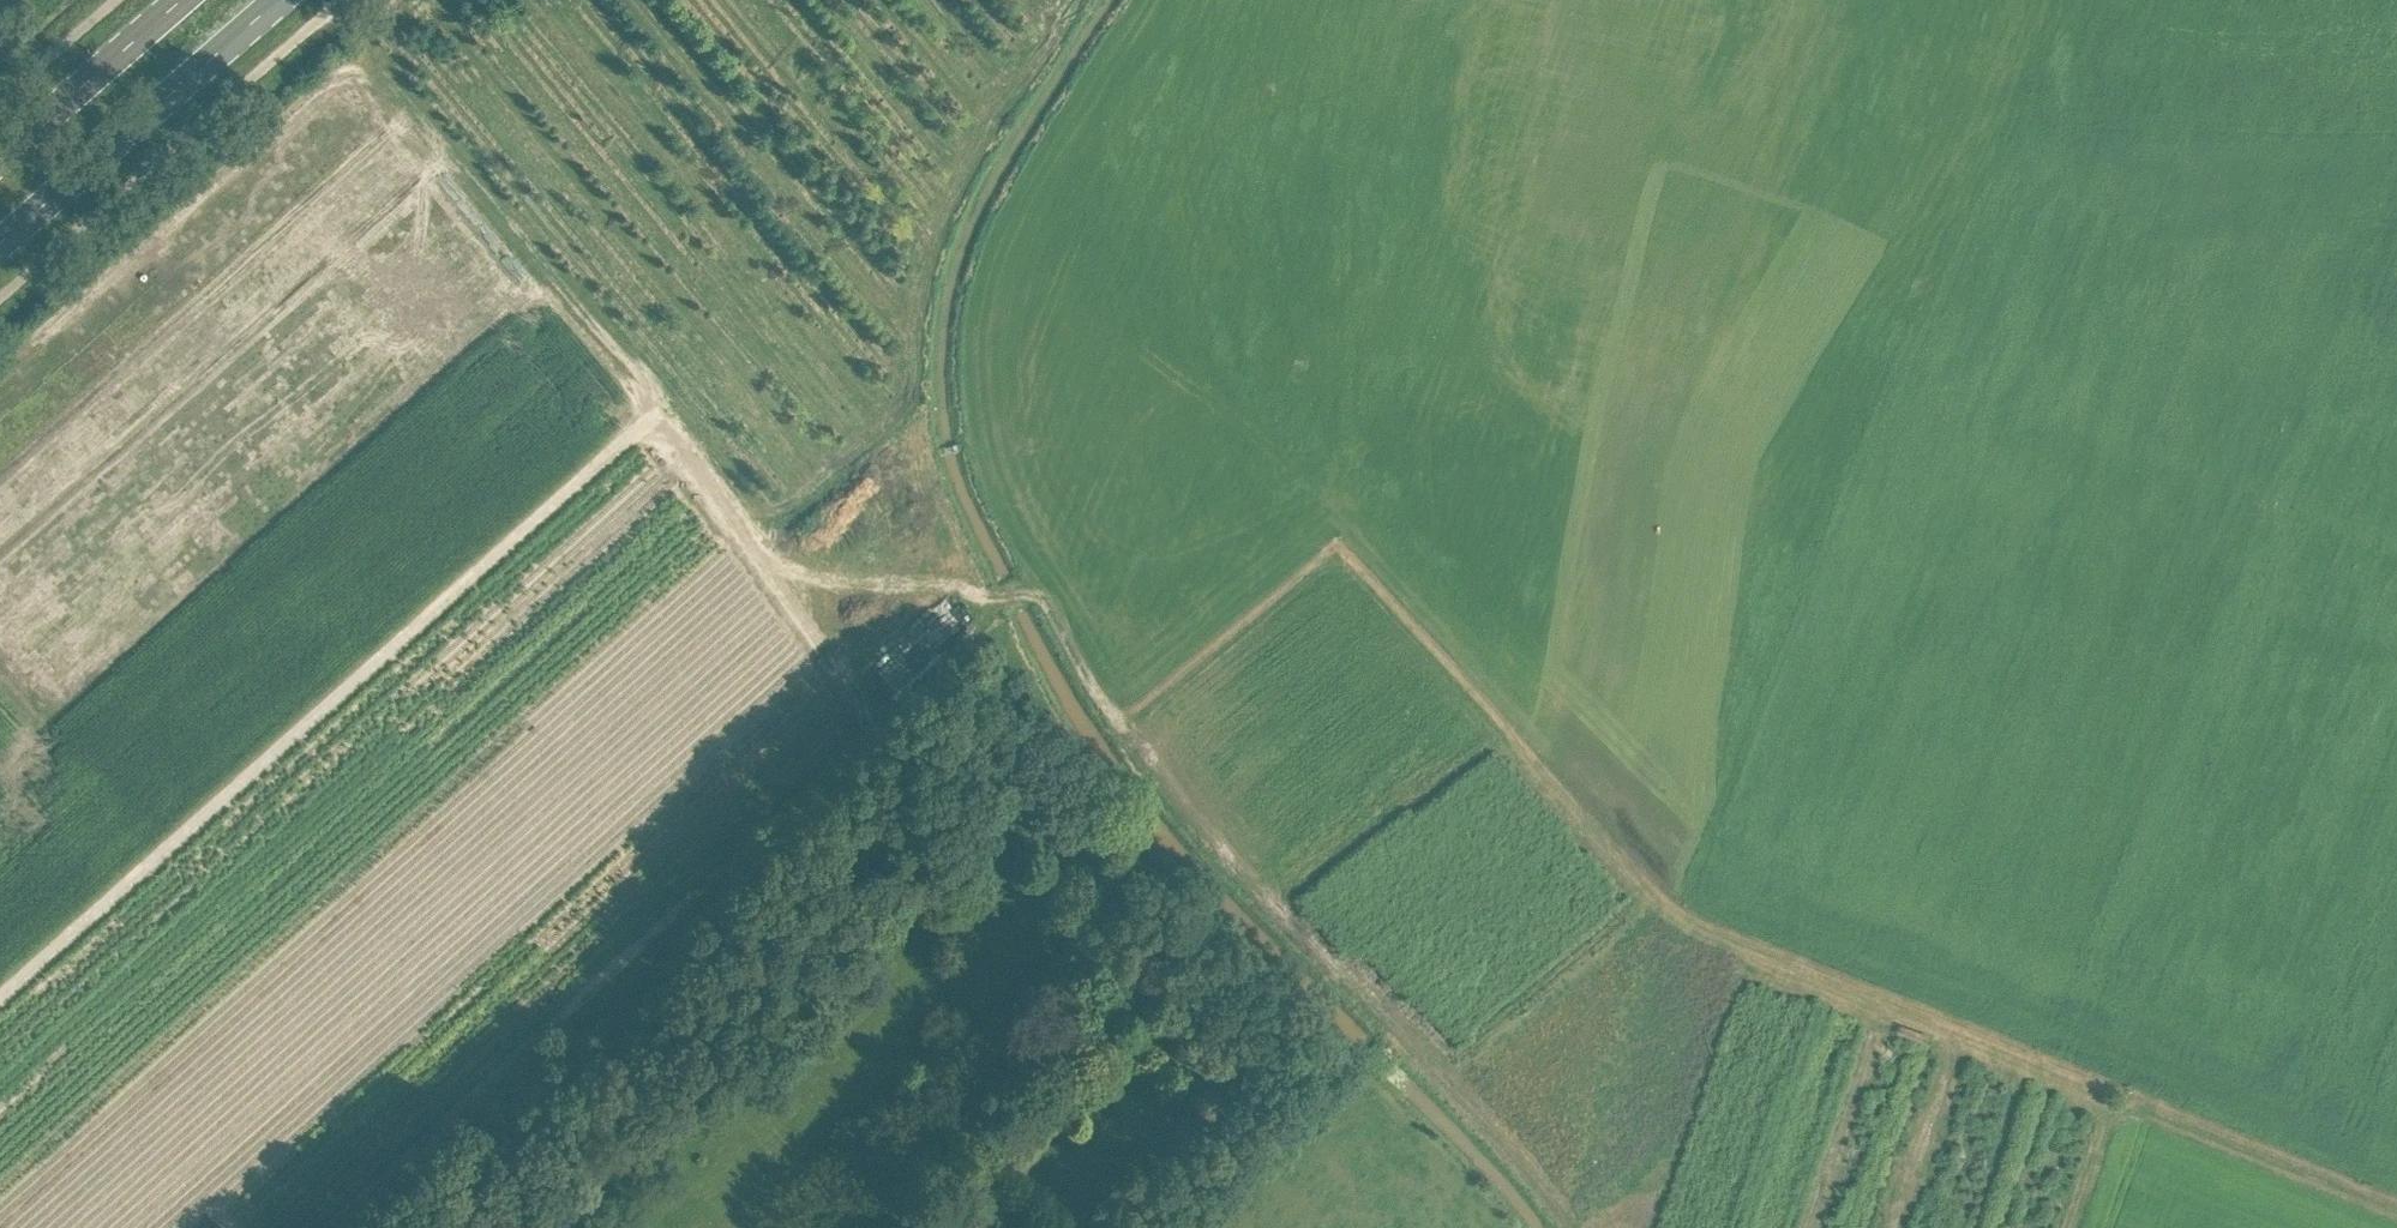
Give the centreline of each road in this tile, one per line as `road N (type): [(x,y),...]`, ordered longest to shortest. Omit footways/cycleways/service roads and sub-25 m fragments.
road 1 (primary): [(0,244),(280,0)]
road 2 (primary): [(187,0),(0,162)]

